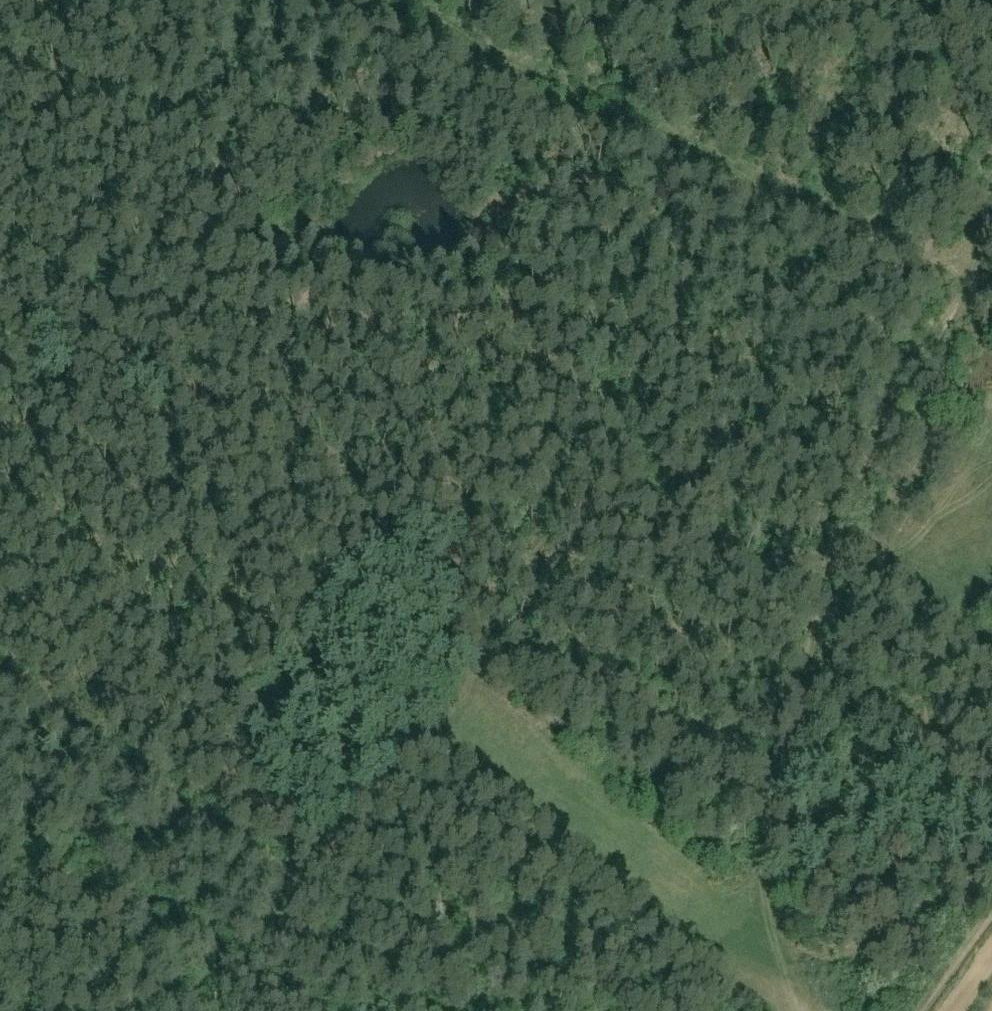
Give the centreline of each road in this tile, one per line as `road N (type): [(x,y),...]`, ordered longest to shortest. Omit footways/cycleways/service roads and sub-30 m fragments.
road 1 (track): [(799,1010),(765,926),(762,849),(848,508),(951,284)]
road 2 (track): [(991,302),(300,0)]
road 3 (track): [(276,907),(417,742),(459,666),(399,423),(306,276)]
road 4 (track): [(776,1010),(430,719)]
road 5 (track): [(276,907),(0,682)]

